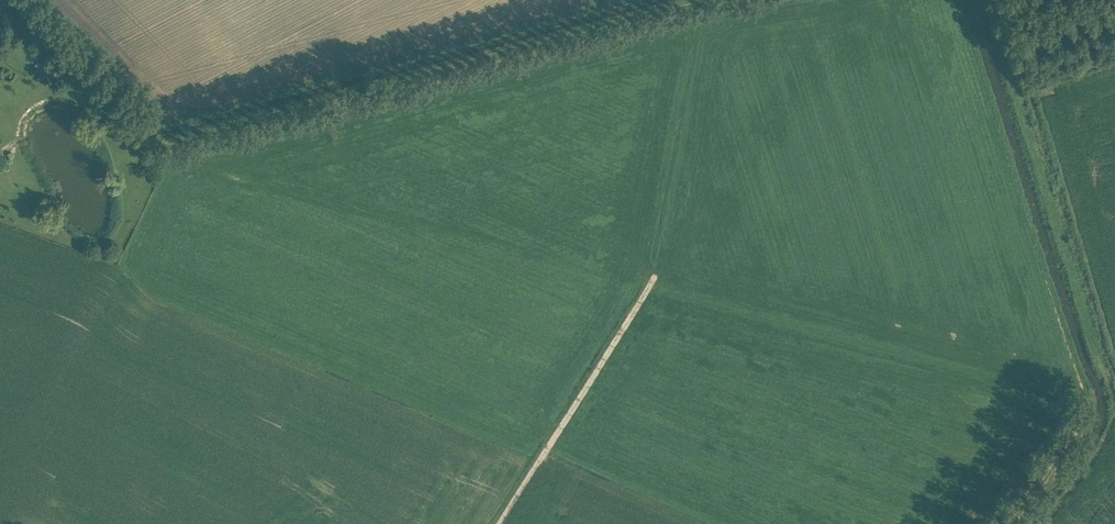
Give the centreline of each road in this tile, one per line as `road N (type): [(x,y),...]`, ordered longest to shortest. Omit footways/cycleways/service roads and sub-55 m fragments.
road 1 (track): [(658,276),(500,523)]

